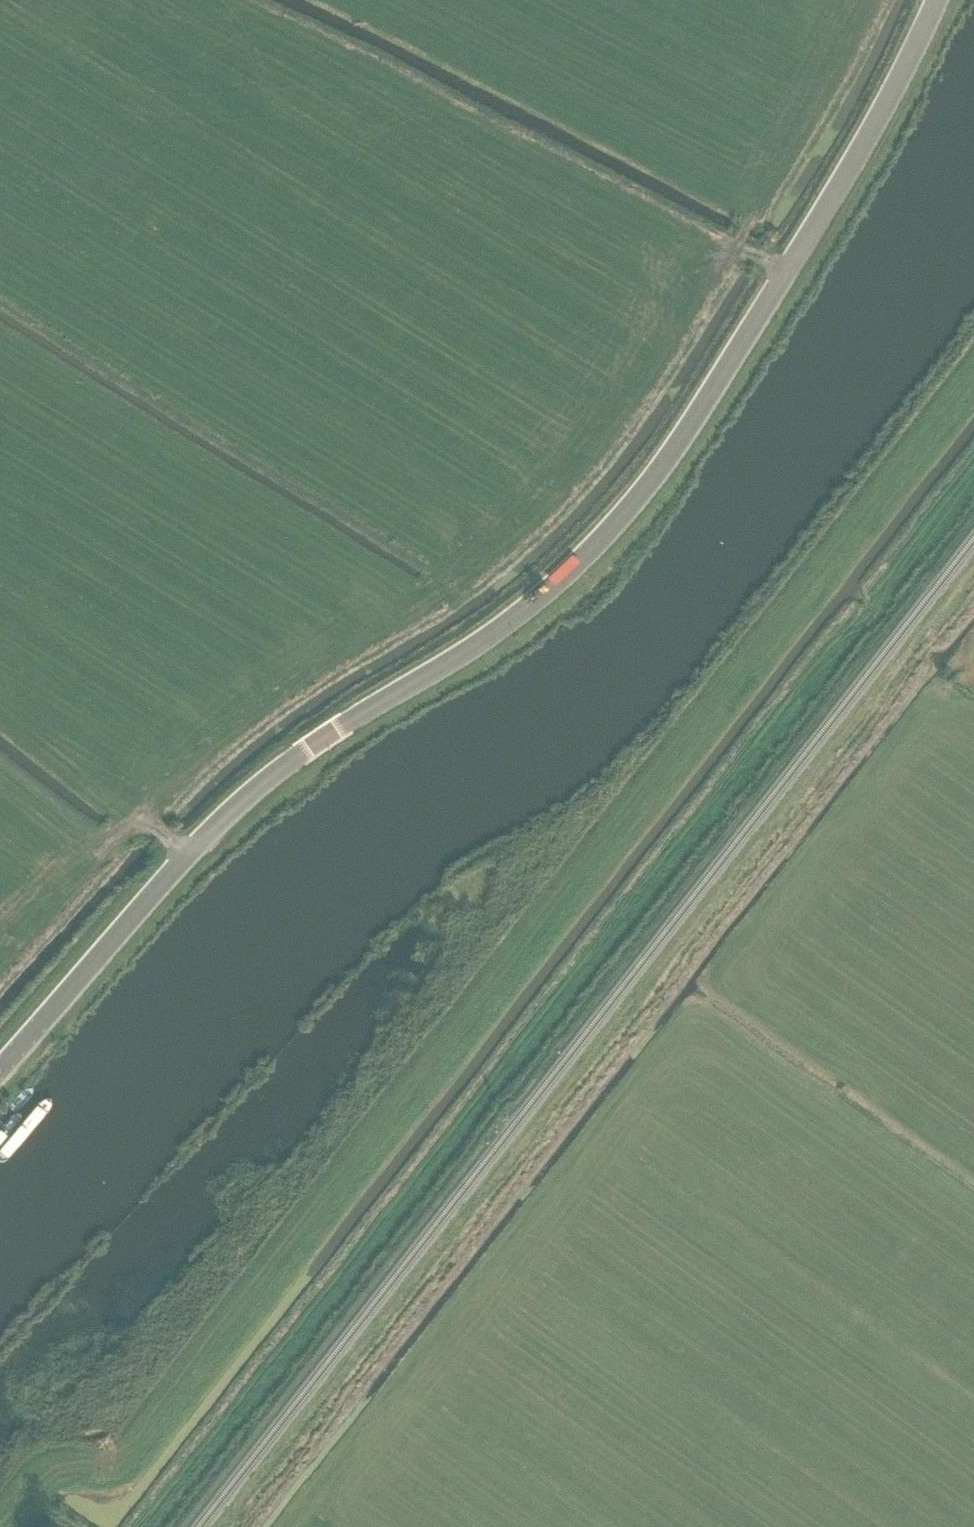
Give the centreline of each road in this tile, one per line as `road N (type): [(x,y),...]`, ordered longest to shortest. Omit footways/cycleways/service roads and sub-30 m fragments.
road 1 (unclassified): [(0,1069),(238,808),(334,734),(468,653),(594,547),(654,474),(768,300),(863,144),(937,0)]

